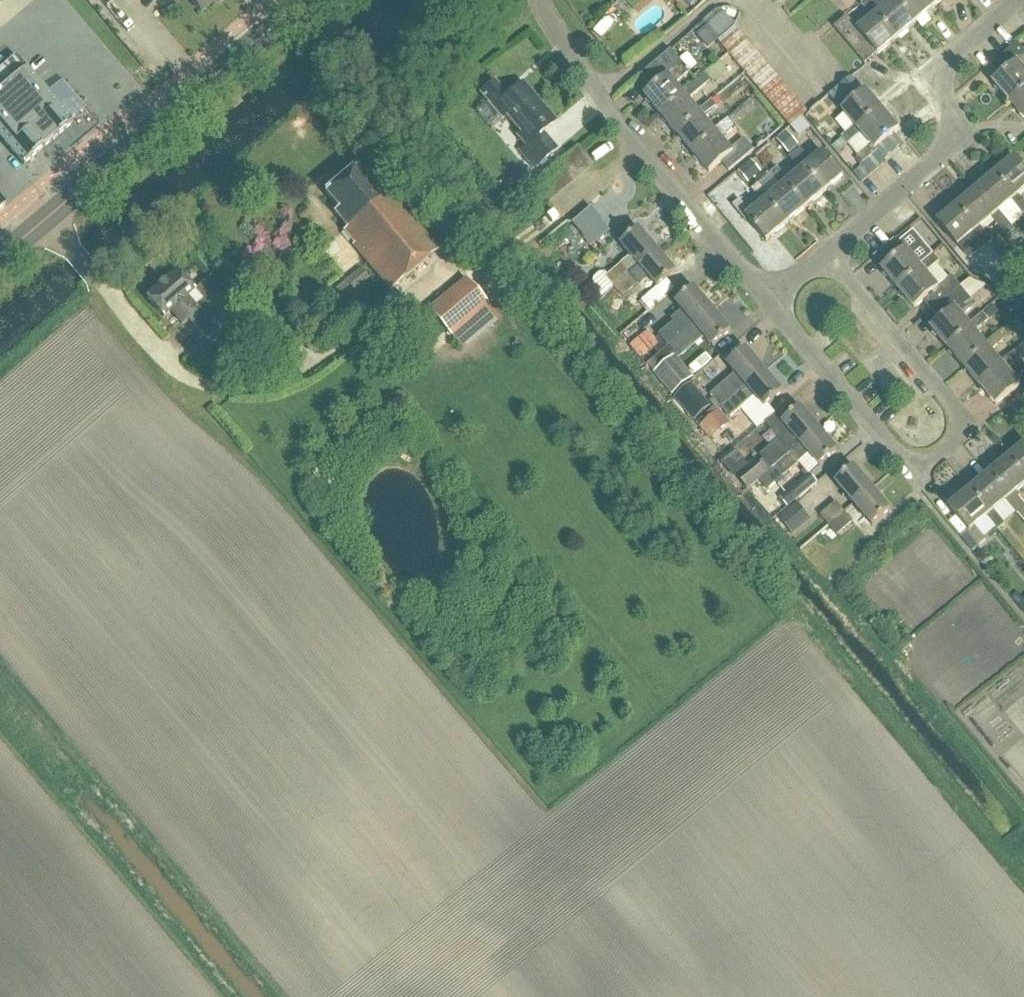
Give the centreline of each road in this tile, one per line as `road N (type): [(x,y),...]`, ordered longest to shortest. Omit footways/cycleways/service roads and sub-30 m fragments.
road 1 (tertiary): [(0,259),(305,0)]
road 2 (residential): [(770,302),(598,100),(539,0)]
road 3 (residential): [(824,255),(944,155),(953,128),(938,70),(1018,0)]
road 4 (residential): [(961,434),(916,478),(770,302)]
road 5 (residential): [(961,434),(958,413),(824,255)]

